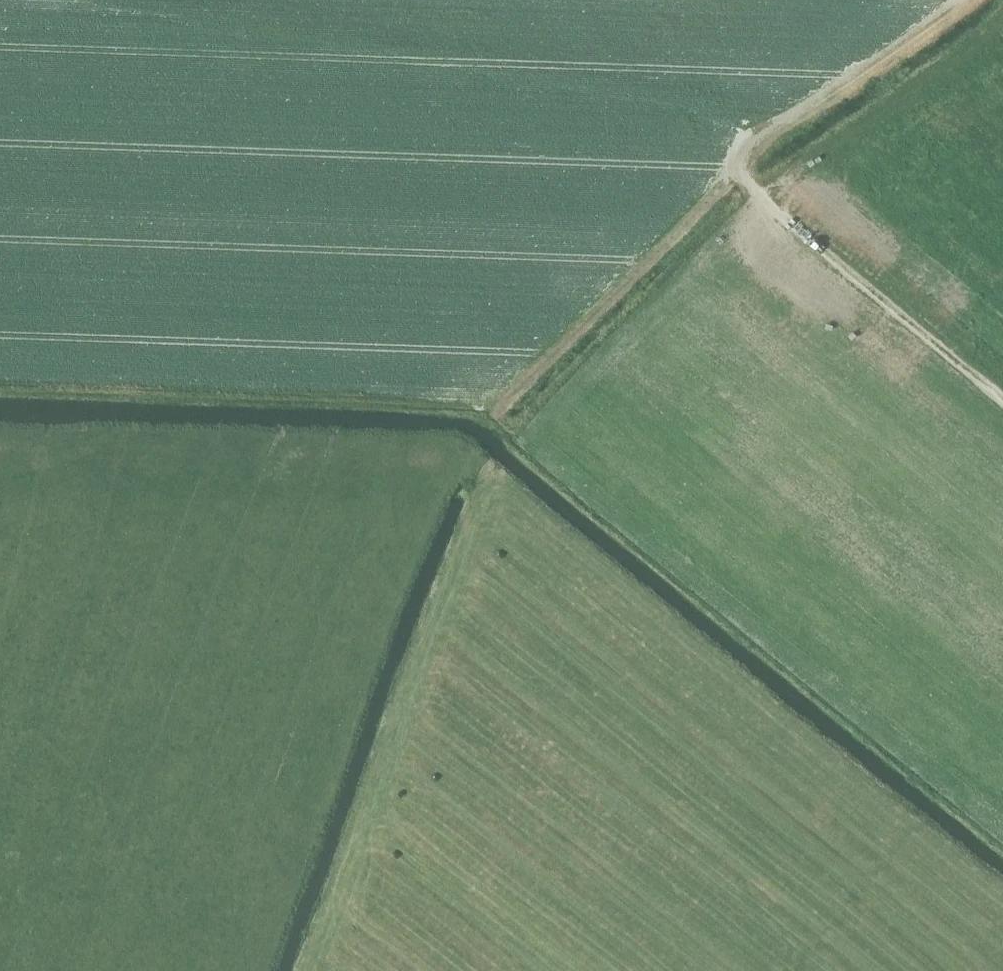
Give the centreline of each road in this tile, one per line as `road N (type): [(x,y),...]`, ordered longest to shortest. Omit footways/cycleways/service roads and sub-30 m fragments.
road 1 (track): [(735,162),(783,219),(1002,401)]

